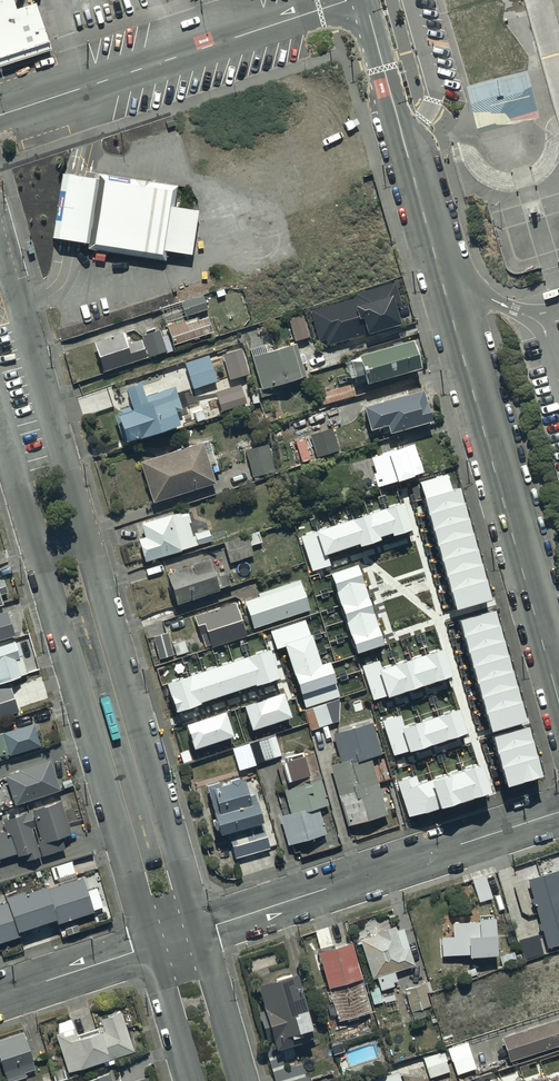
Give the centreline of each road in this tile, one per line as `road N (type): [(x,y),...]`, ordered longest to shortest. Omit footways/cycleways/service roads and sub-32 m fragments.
road 1 (tertiary): [(366,0),(558,699)]
road 2 (residential): [(0,265),(197,930)]
road 3 (residential): [(149,947),(0,442)]
road 4 (residential): [(558,812),(197,930)]
road 5 (tertiary): [(350,0),(0,116)]
road 6 (residential): [(149,947),(0,998)]
road 7 (residential): [(197,930),(241,1080)]
road 8 (residential): [(187,1080),(149,947)]

